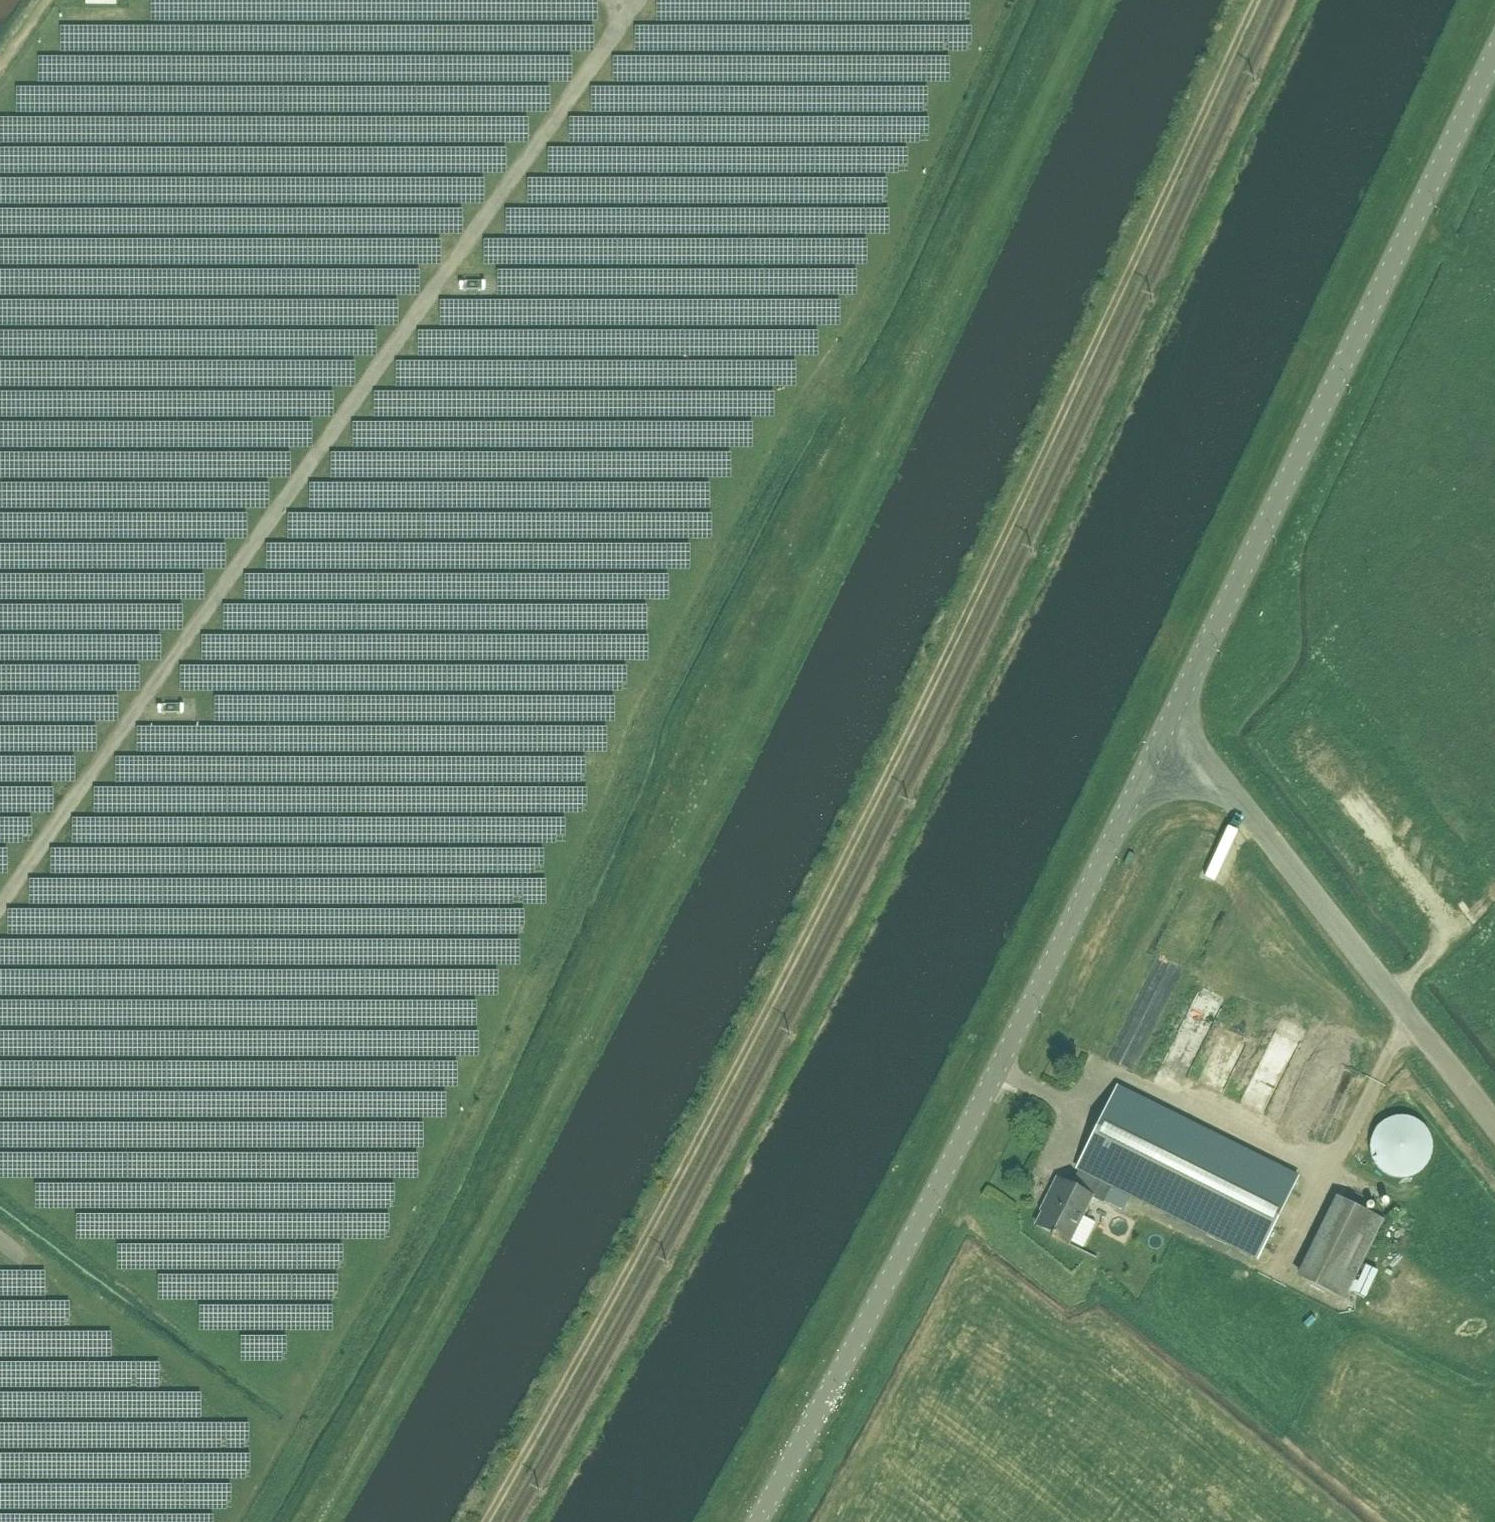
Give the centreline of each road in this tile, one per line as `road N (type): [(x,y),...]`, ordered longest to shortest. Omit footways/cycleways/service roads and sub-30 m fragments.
road 1 (track): [(486,1521),(895,765),(1255,0)]
road 2 (tertiary): [(755,1521),(996,1071),(1158,746)]
road 3 (tertiary): [(1158,746),(1494,53)]
road 4 (unclassified): [(1494,1125),(1235,796),(1158,746)]

